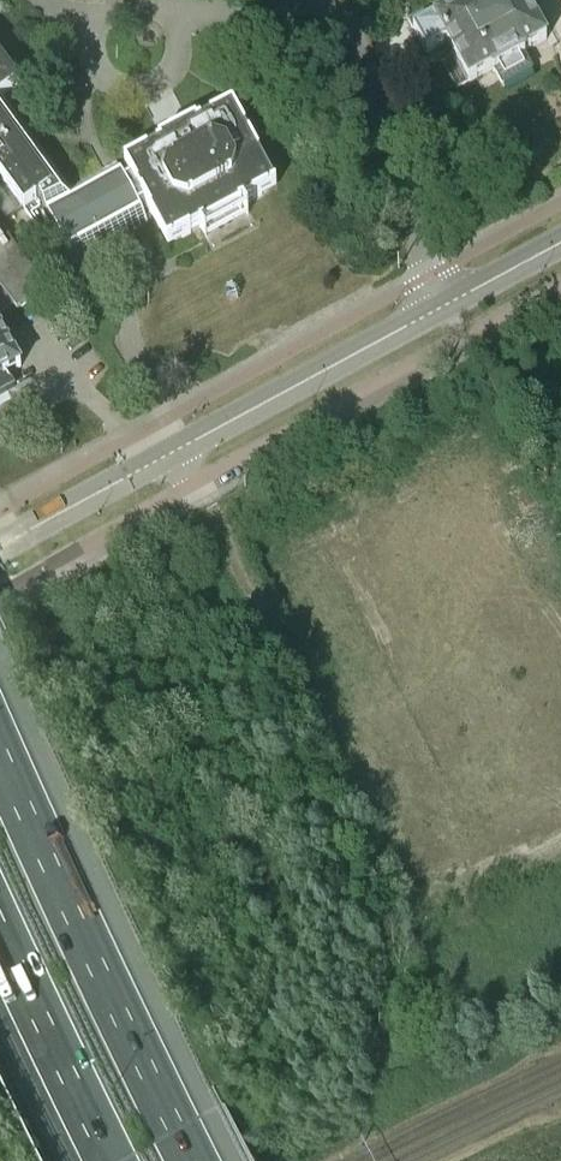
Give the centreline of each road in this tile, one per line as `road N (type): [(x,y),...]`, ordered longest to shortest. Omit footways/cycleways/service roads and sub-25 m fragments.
road 1 (motorway): [(198,1160),(0,734)]
road 2 (residential): [(439,302),(343,0)]
road 3 (secondary): [(170,448),(439,302)]
road 4 (residential): [(194,490),(455,346)]
road 5 (motorway): [(0,932),(105,1160)]
road 6 (residential): [(0,593),(194,490)]
road 7 (secondary): [(0,542),(170,448)]
road 8 (secondary): [(439,302),(560,238)]
road 9 (residential): [(455,346),(560,289)]

